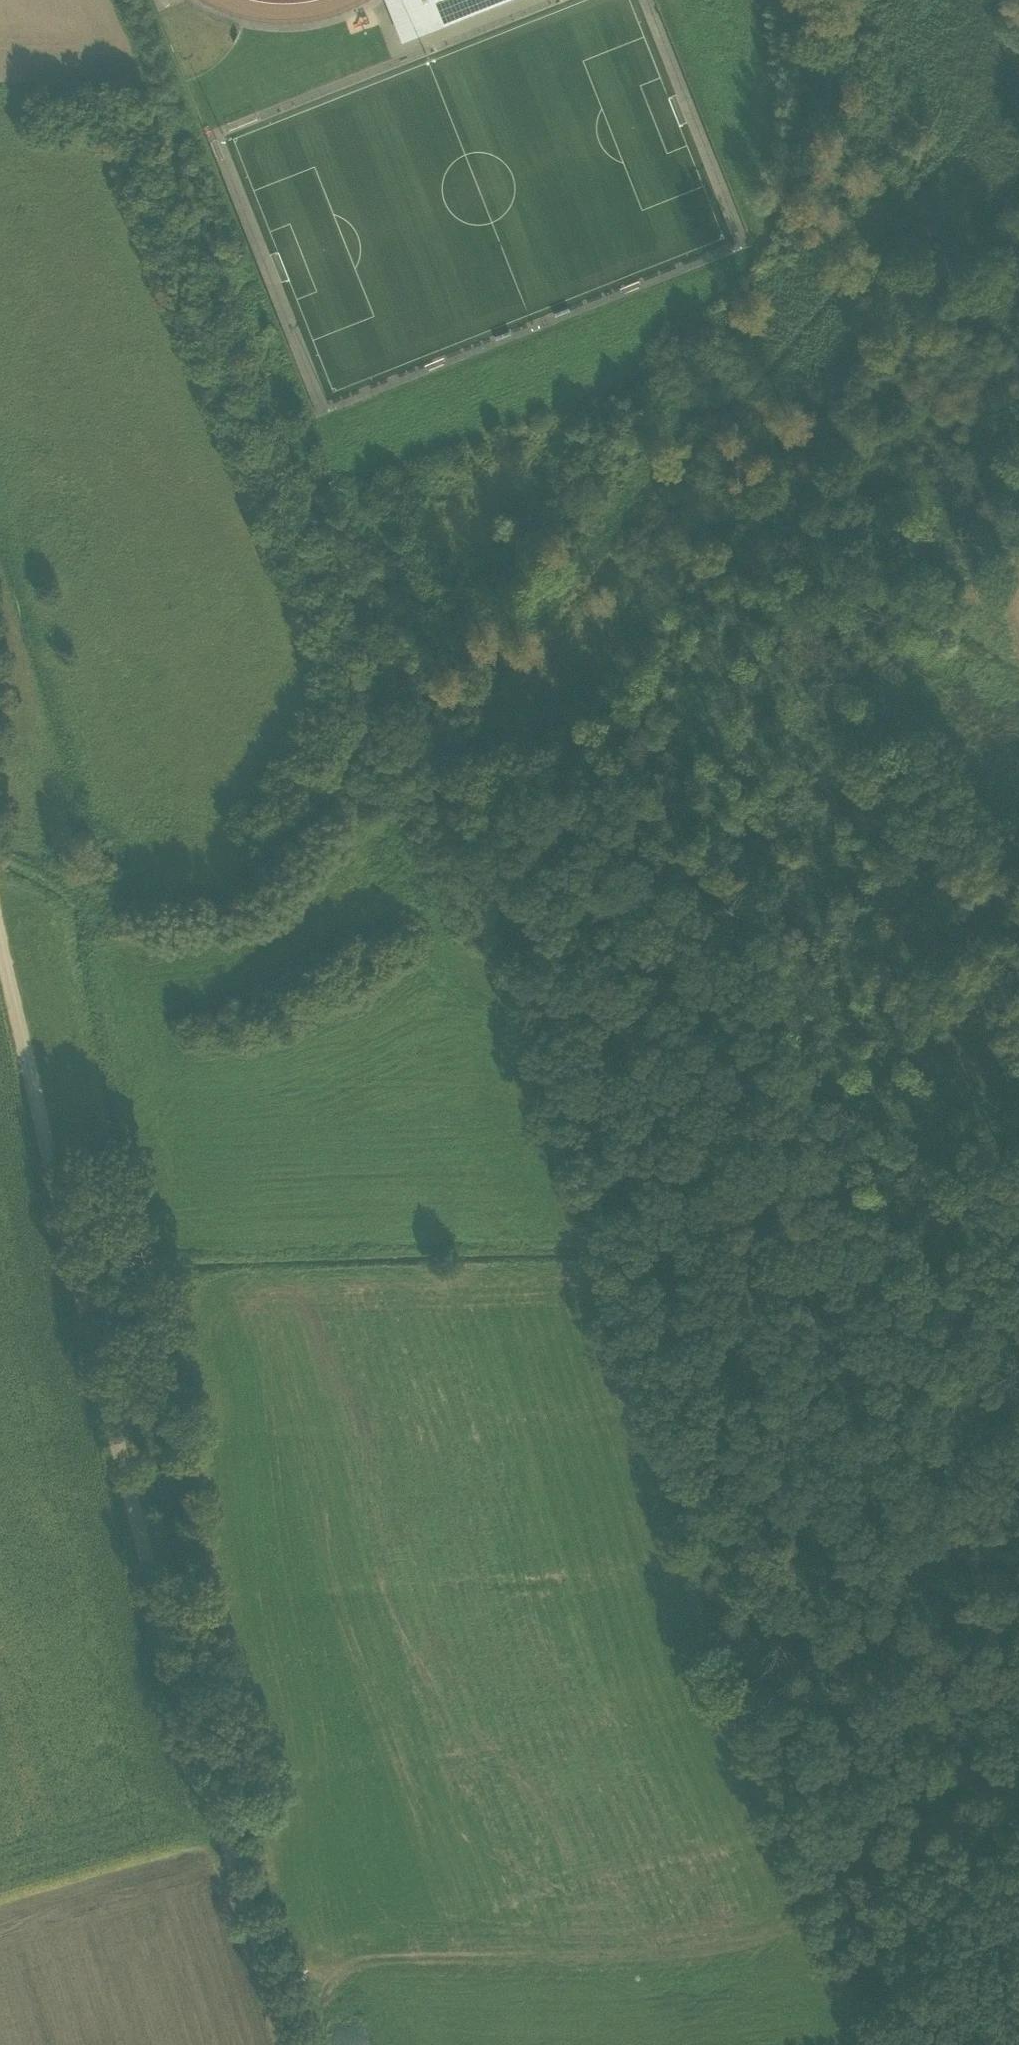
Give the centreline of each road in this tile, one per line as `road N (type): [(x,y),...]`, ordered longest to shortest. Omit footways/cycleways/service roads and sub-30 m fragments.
road 1 (unclassified): [(0,940),(147,1558),(290,2044)]

